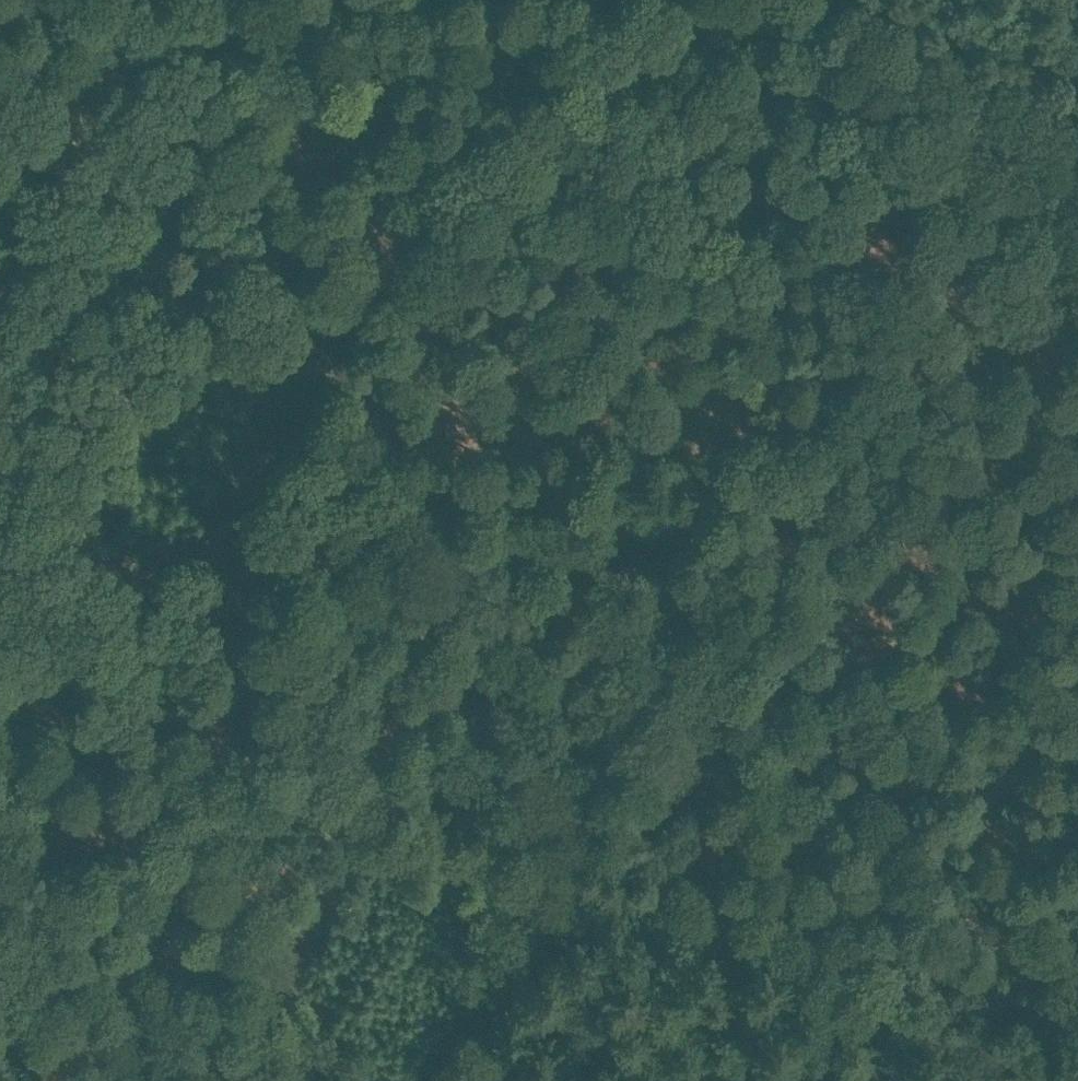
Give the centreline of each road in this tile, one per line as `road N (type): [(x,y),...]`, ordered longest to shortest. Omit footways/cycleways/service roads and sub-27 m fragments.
road 1 (track): [(71,0),(0,110)]

